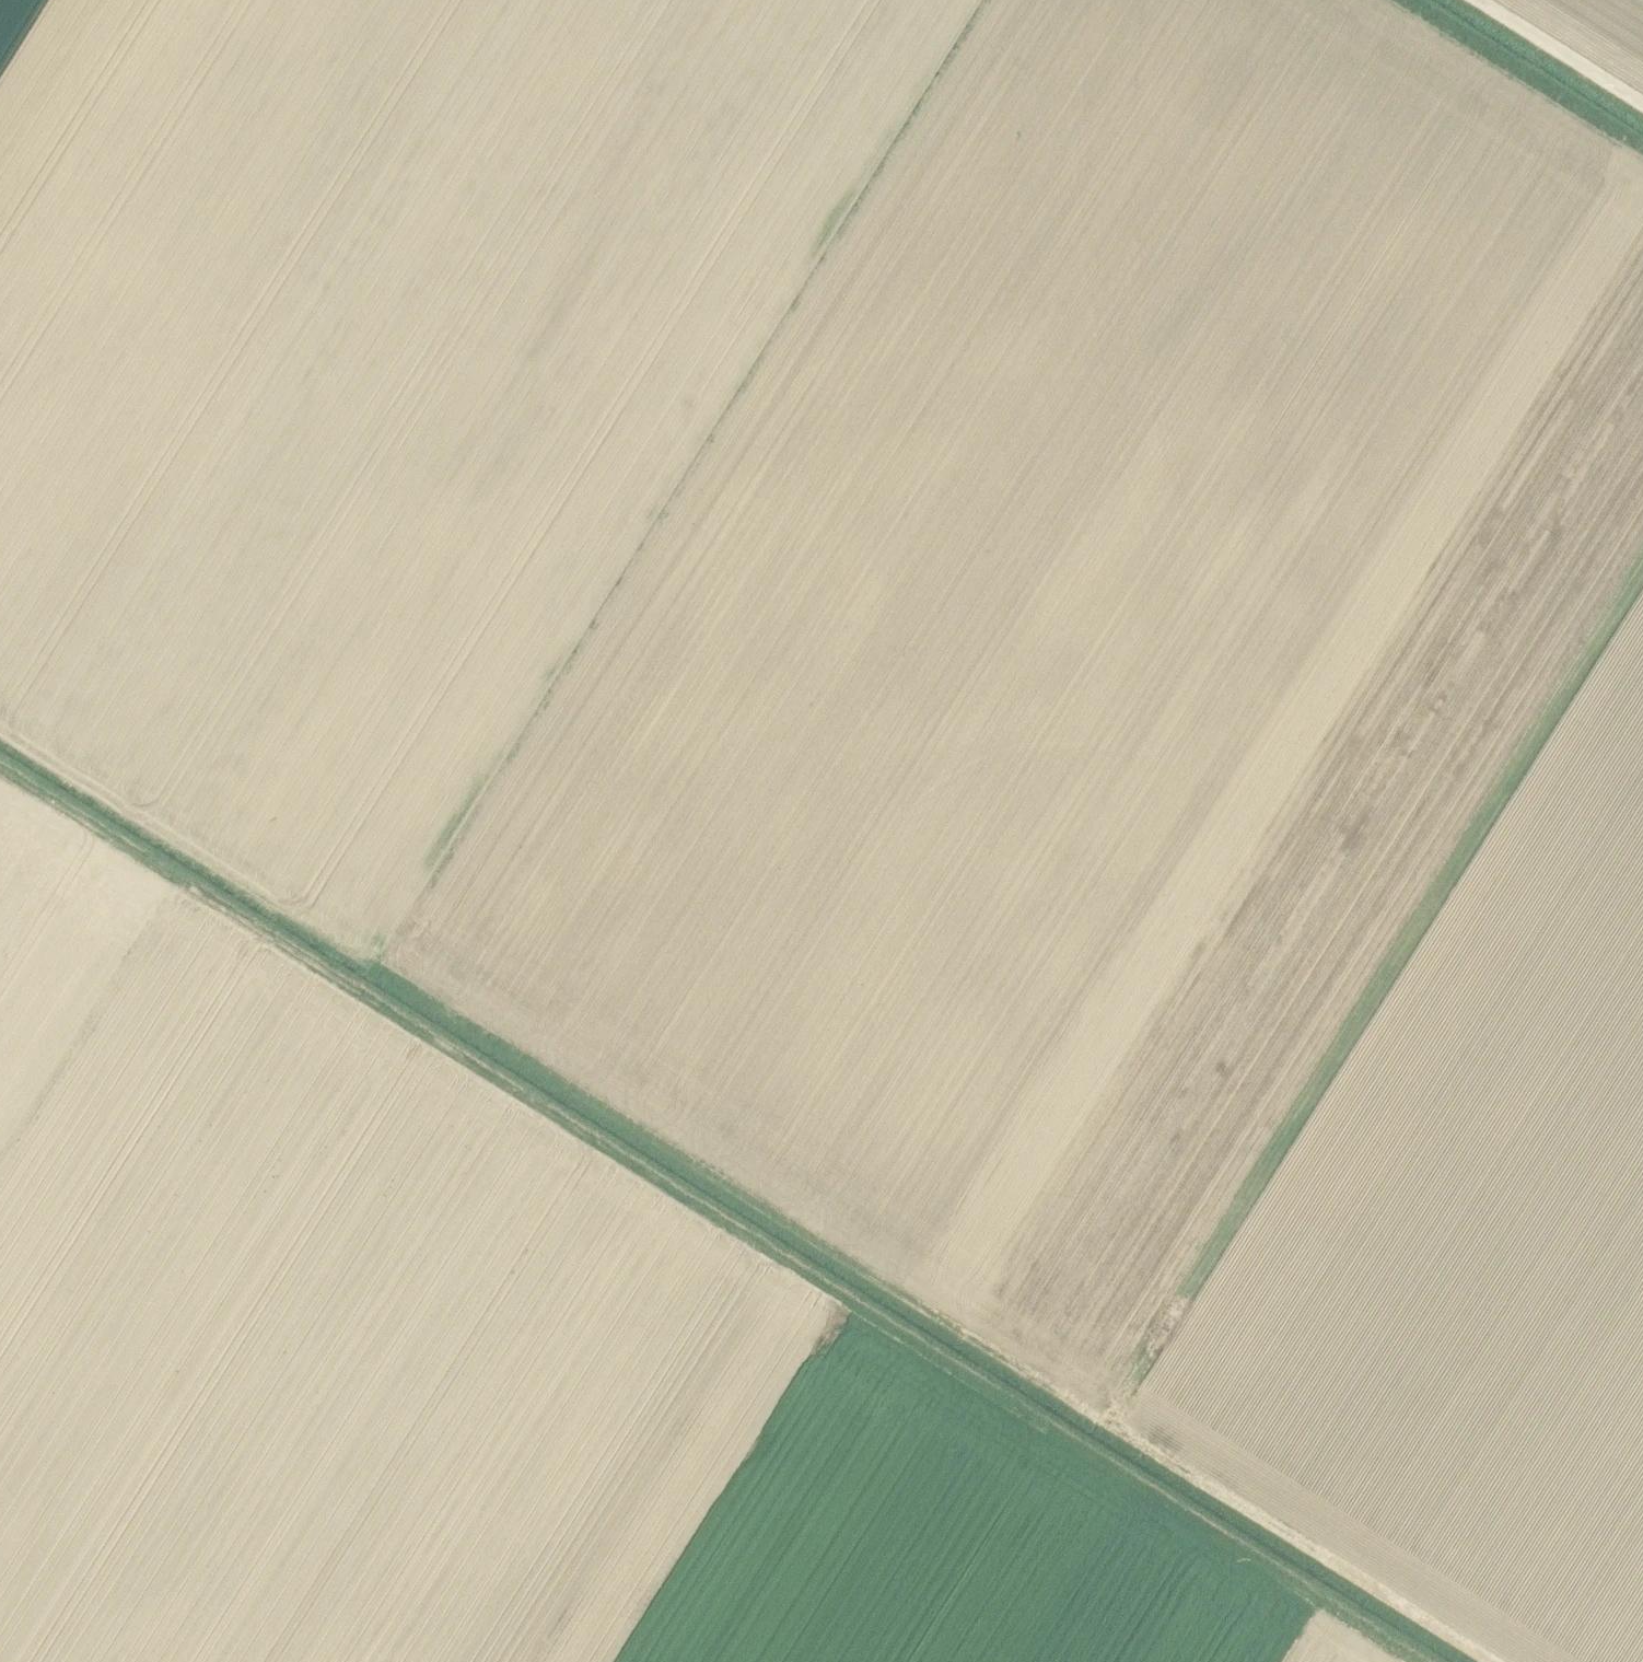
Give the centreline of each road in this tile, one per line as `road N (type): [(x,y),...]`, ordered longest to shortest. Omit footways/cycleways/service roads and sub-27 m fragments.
road 1 (track): [(0,722),(1493,1661)]
road 2 (track): [(1642,103),(1480,0)]

